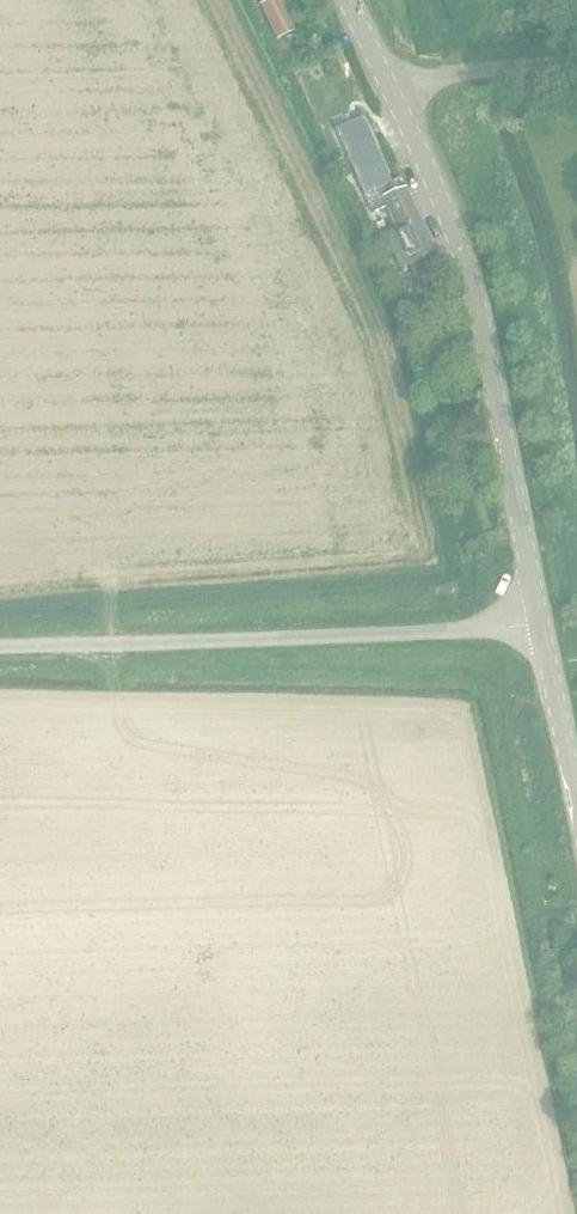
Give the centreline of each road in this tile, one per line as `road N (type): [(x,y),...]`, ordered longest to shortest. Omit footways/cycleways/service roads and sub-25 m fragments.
road 1 (unclassified): [(540,621),(457,258),(340,0)]
road 2 (unclassified): [(0,645),(540,621)]
road 3 (unclassified): [(576,798),(540,621)]

